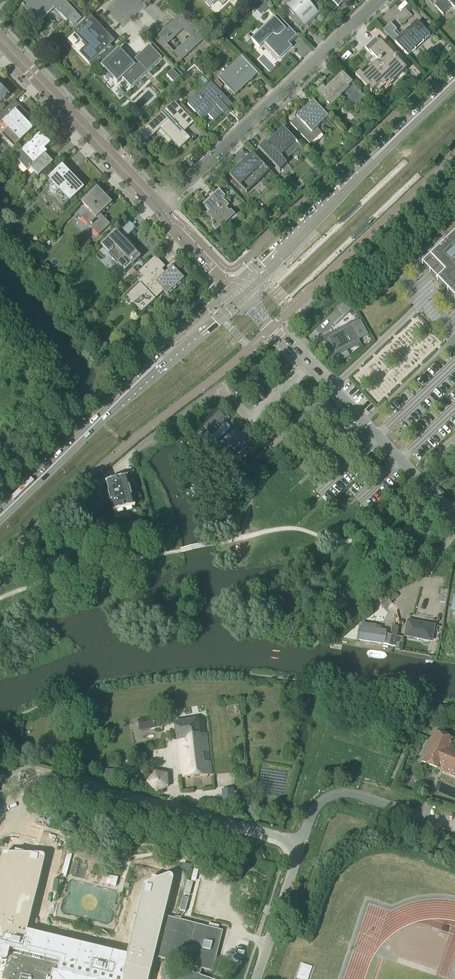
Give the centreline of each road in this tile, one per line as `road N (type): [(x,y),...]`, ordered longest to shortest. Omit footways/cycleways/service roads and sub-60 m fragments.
road 1 (secondary): [(0,516),(237,293)]
road 2 (unclassified): [(454,517),(237,293)]
road 3 (secondary): [(237,293),(454,79)]
road 4 (residential): [(159,207),(378,0)]
road 5 (residential): [(159,207),(0,39)]
road 6 (track): [(332,387),(257,458),(244,537)]
road 7 (unclassified): [(256,978),(302,843)]

